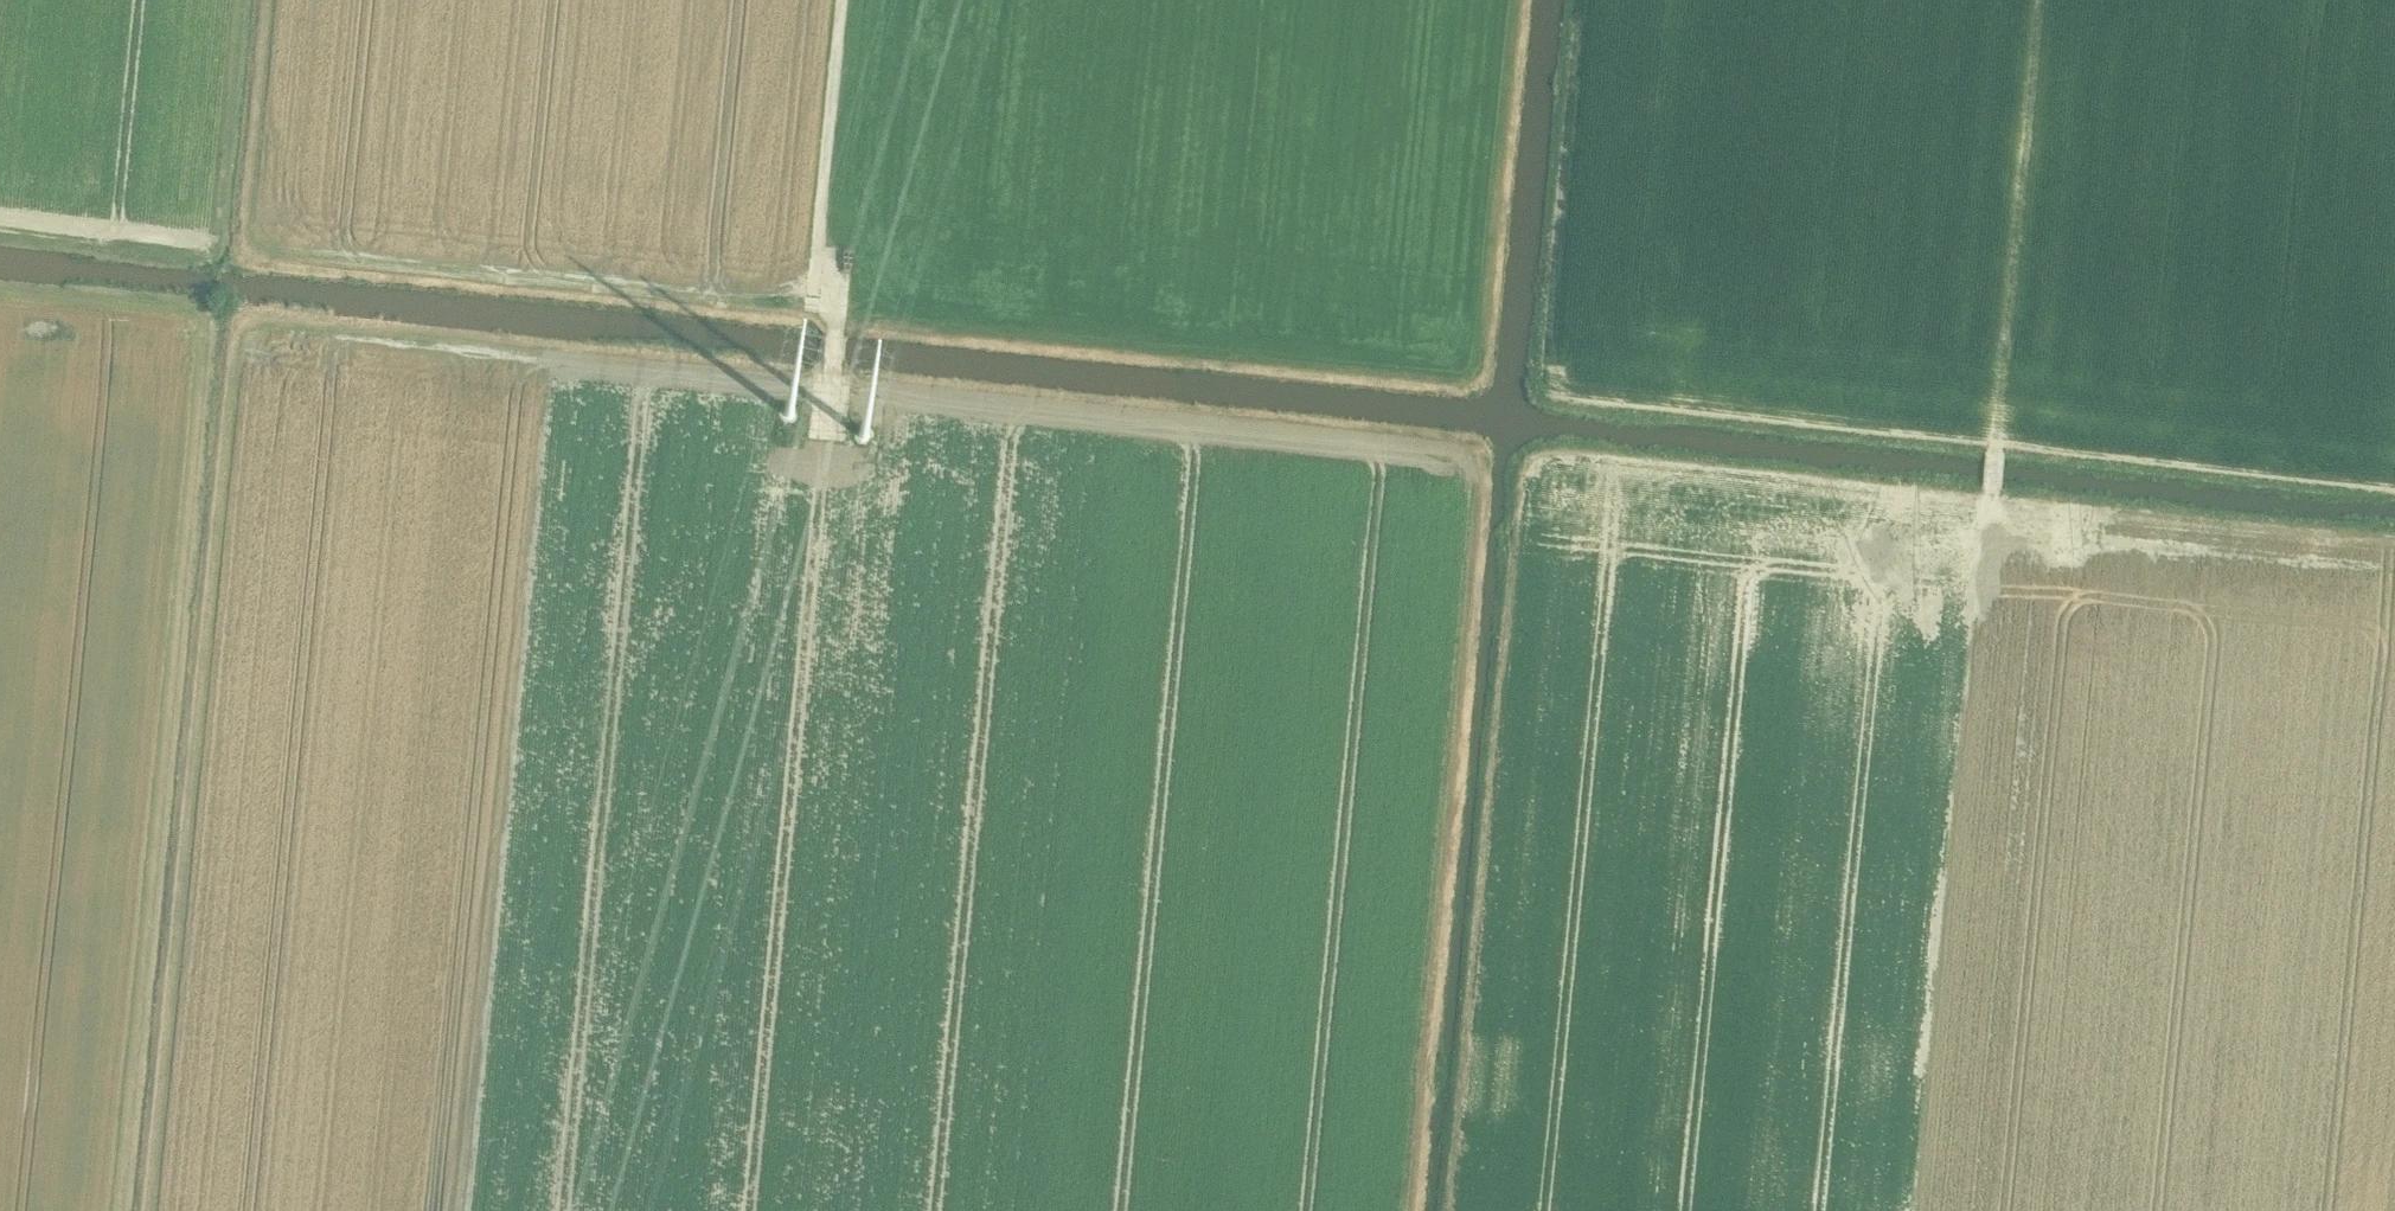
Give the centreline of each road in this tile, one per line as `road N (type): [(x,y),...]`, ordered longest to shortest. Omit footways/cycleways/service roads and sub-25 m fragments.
road 1 (track): [(828,188),(846,0)]

